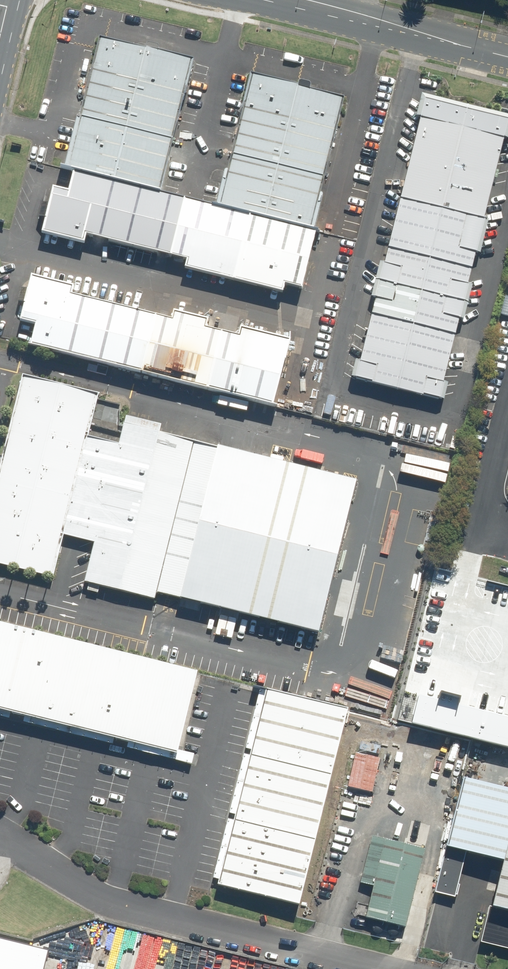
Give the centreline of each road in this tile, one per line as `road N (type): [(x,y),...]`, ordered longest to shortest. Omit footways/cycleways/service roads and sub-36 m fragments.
road 1 (secondary): [(279,0),(507,56)]

